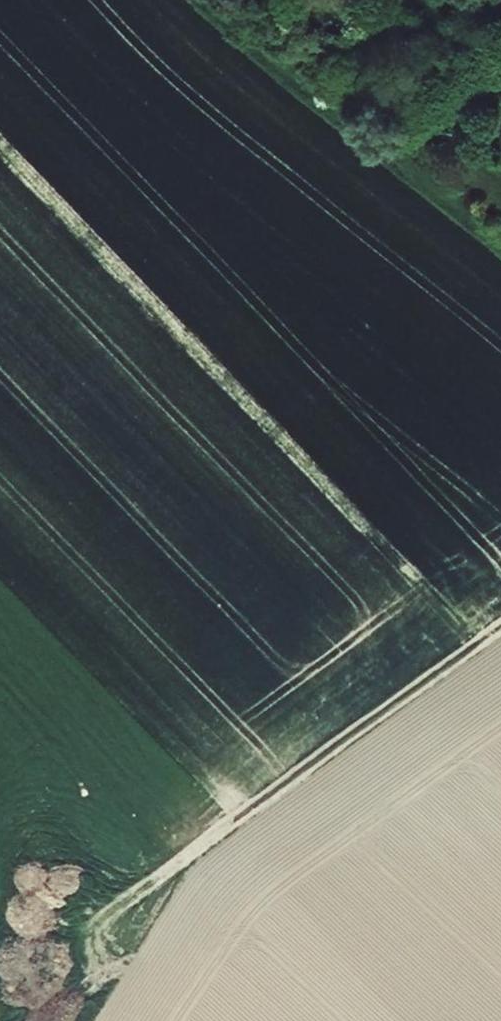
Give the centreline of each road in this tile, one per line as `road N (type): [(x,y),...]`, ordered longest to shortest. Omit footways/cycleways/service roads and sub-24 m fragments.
road 1 (track): [(94,926),(500,629)]

